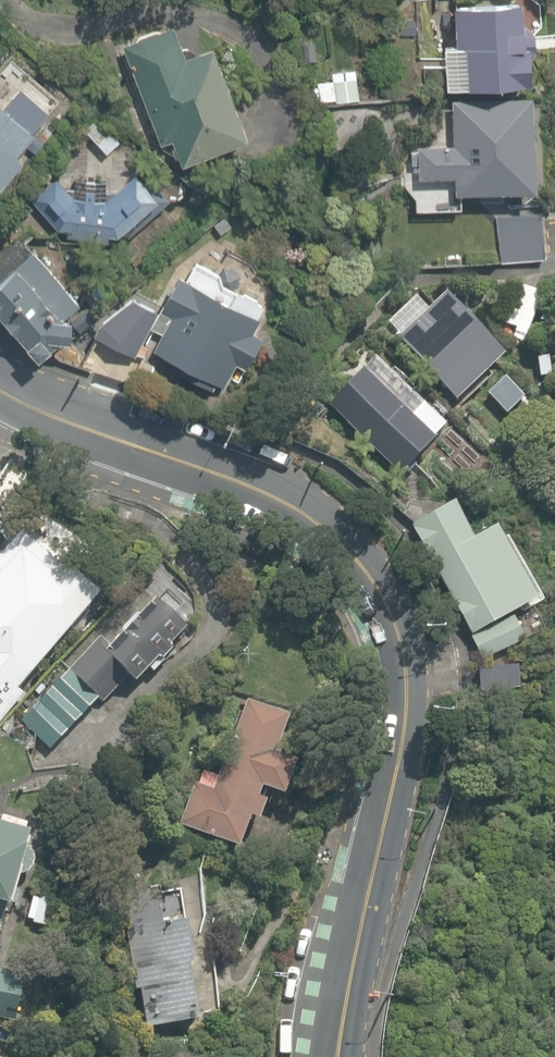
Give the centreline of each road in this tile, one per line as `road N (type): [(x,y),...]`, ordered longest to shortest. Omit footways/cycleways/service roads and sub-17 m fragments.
road 1 (secondary): [(335,1056),(404,723),(399,634),(368,572),(324,527),(257,488),(58,419),(0,390)]

